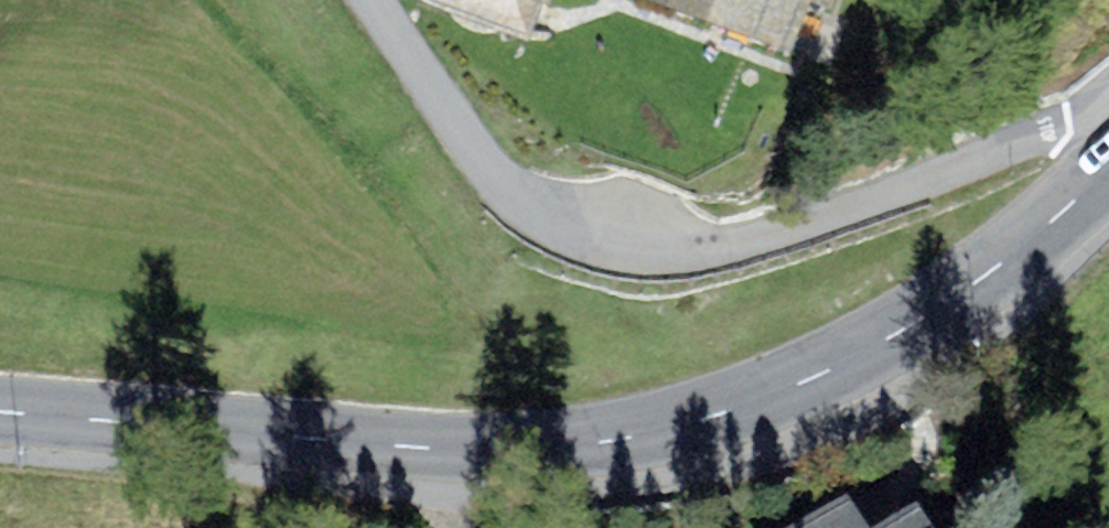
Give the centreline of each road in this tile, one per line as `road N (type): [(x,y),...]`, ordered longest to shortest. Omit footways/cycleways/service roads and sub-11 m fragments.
road 1 (tertiary): [(1108,167),(1002,265),(873,352),(750,403),(620,441),(498,449),(0,407)]
road 2 (residential): [(1108,124),(1072,130),(747,241),(699,248),(602,242),(530,207),(492,174),(369,0)]

